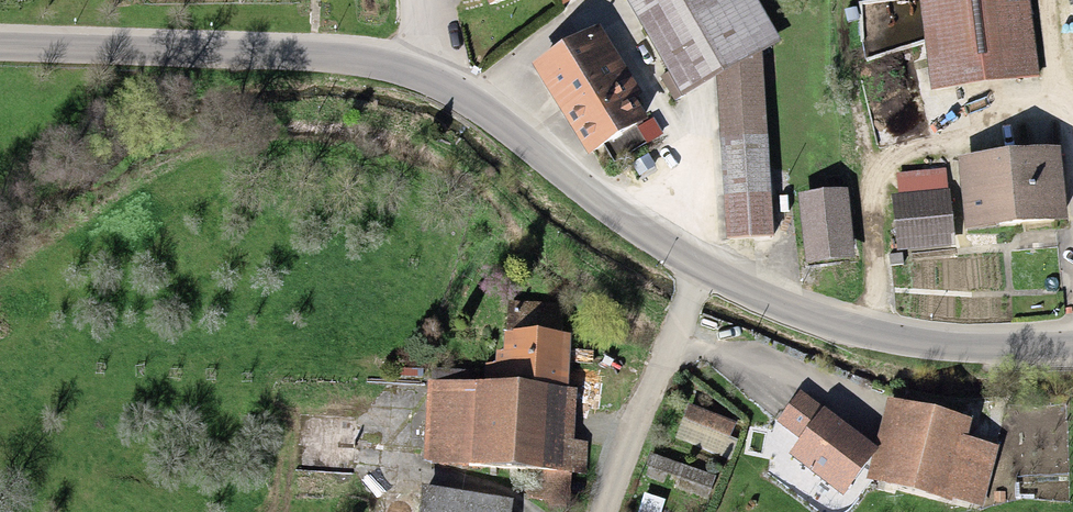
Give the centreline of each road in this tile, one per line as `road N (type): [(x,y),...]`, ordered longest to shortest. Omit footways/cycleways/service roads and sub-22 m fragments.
road 1 (secondary): [(0,52),(304,61),(394,71),(460,100),(579,197),(698,277)]
road 2 (secondary): [(698,277),(846,336),(935,351),(1072,350)]
road 3 (residential): [(598,511),(698,277)]

